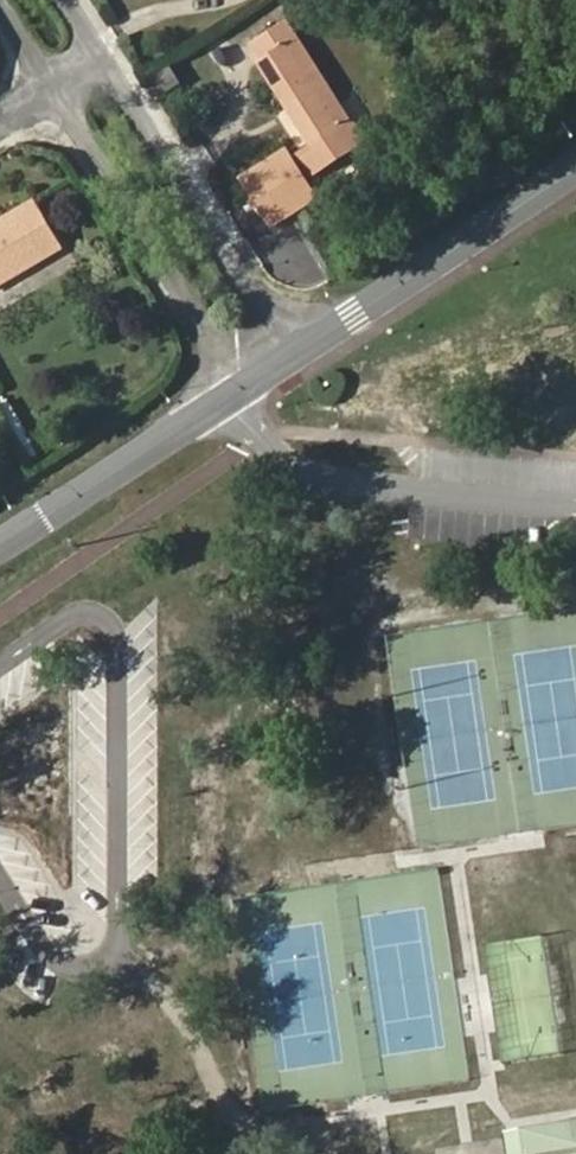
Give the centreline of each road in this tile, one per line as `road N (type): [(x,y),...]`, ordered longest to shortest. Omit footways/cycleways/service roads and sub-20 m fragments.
road 1 (residential): [(46,92),(231,398)]
road 2 (residential): [(291,357),(105,56)]
road 3 (secondary): [(575,168),(291,357)]
road 4 (secondary): [(231,398),(0,545)]

